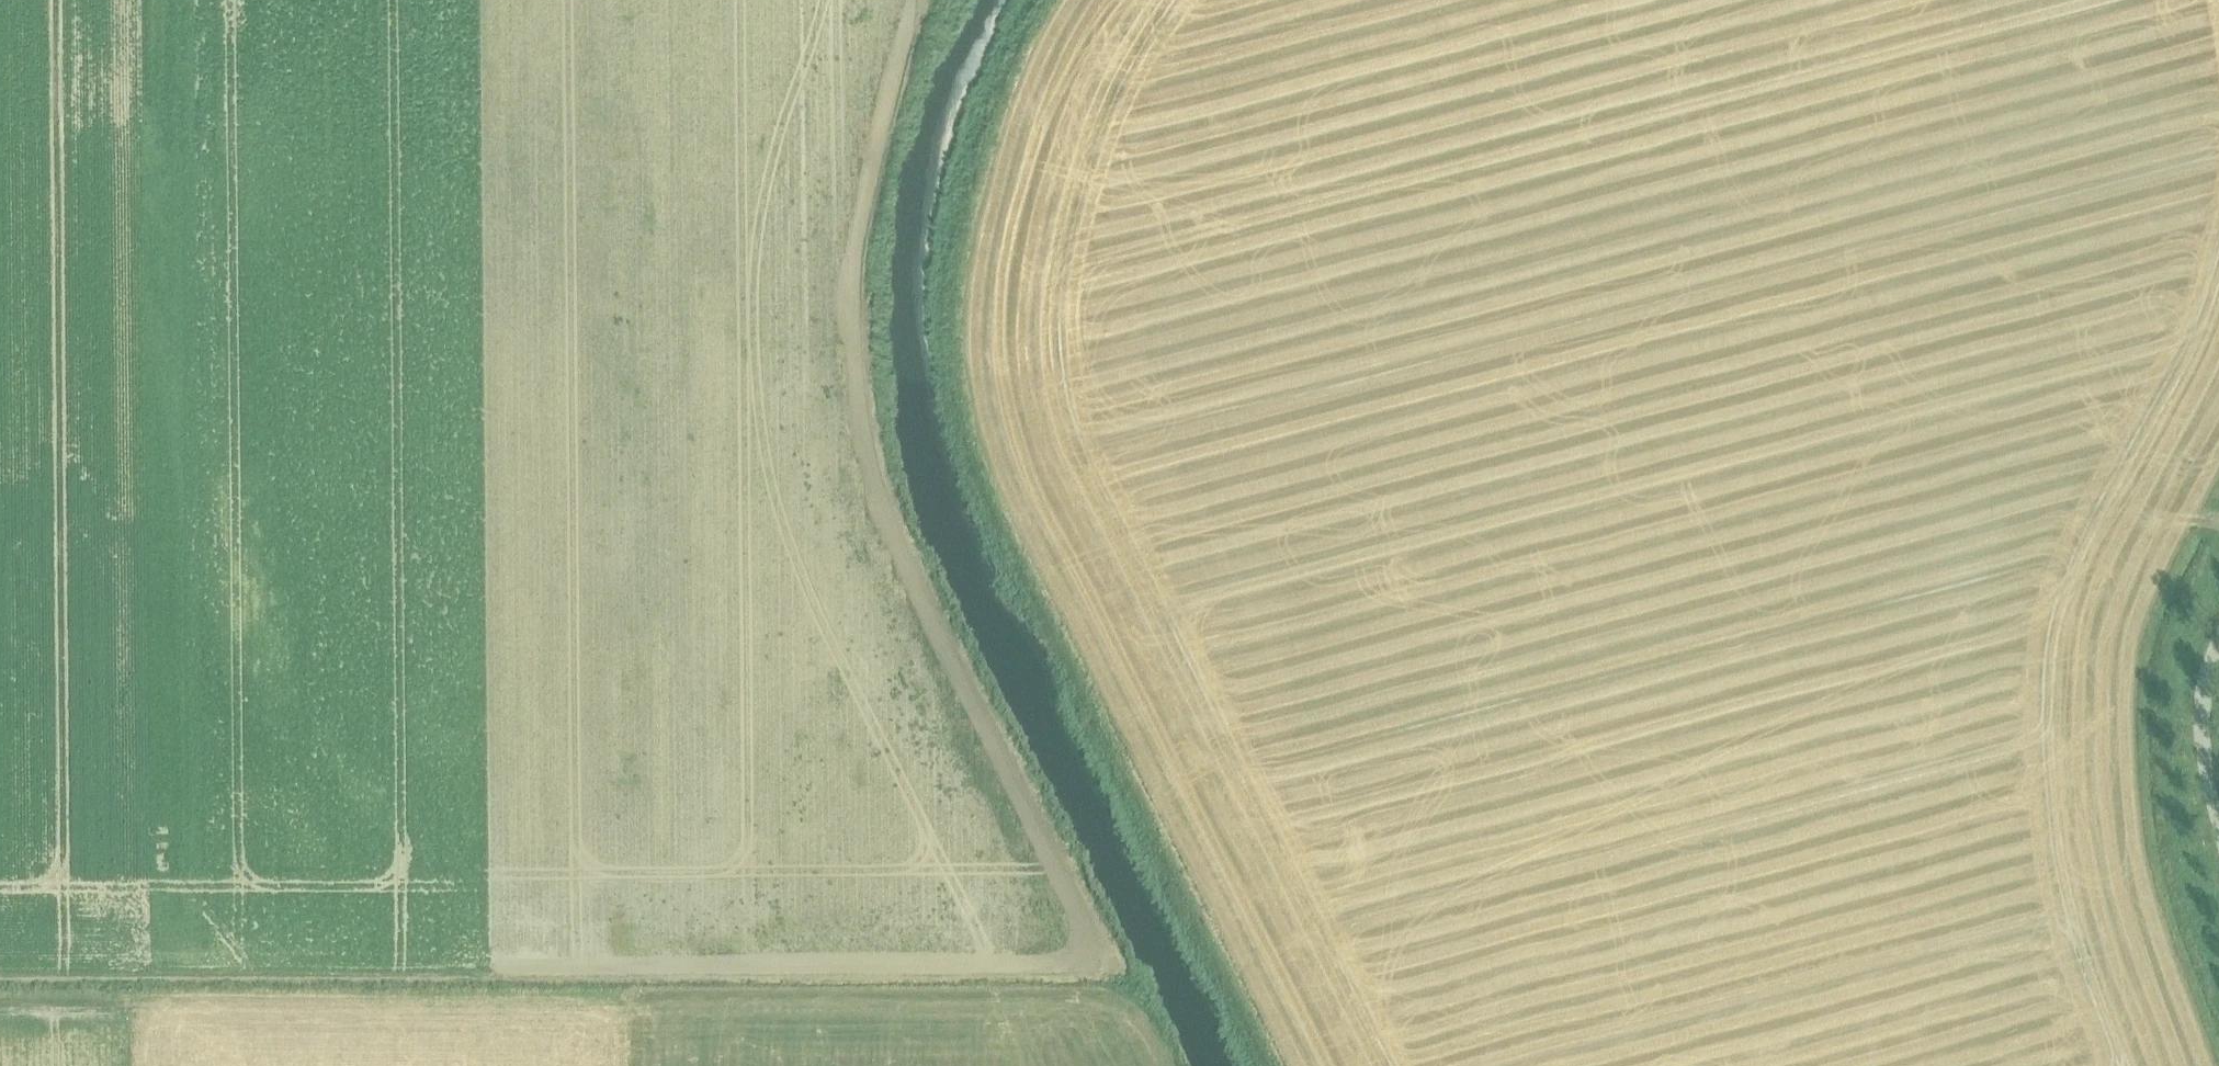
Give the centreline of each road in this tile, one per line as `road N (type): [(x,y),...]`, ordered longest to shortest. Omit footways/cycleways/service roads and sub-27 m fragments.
road 1 (unclassified): [(2218,829),(2200,713),(2218,640)]

